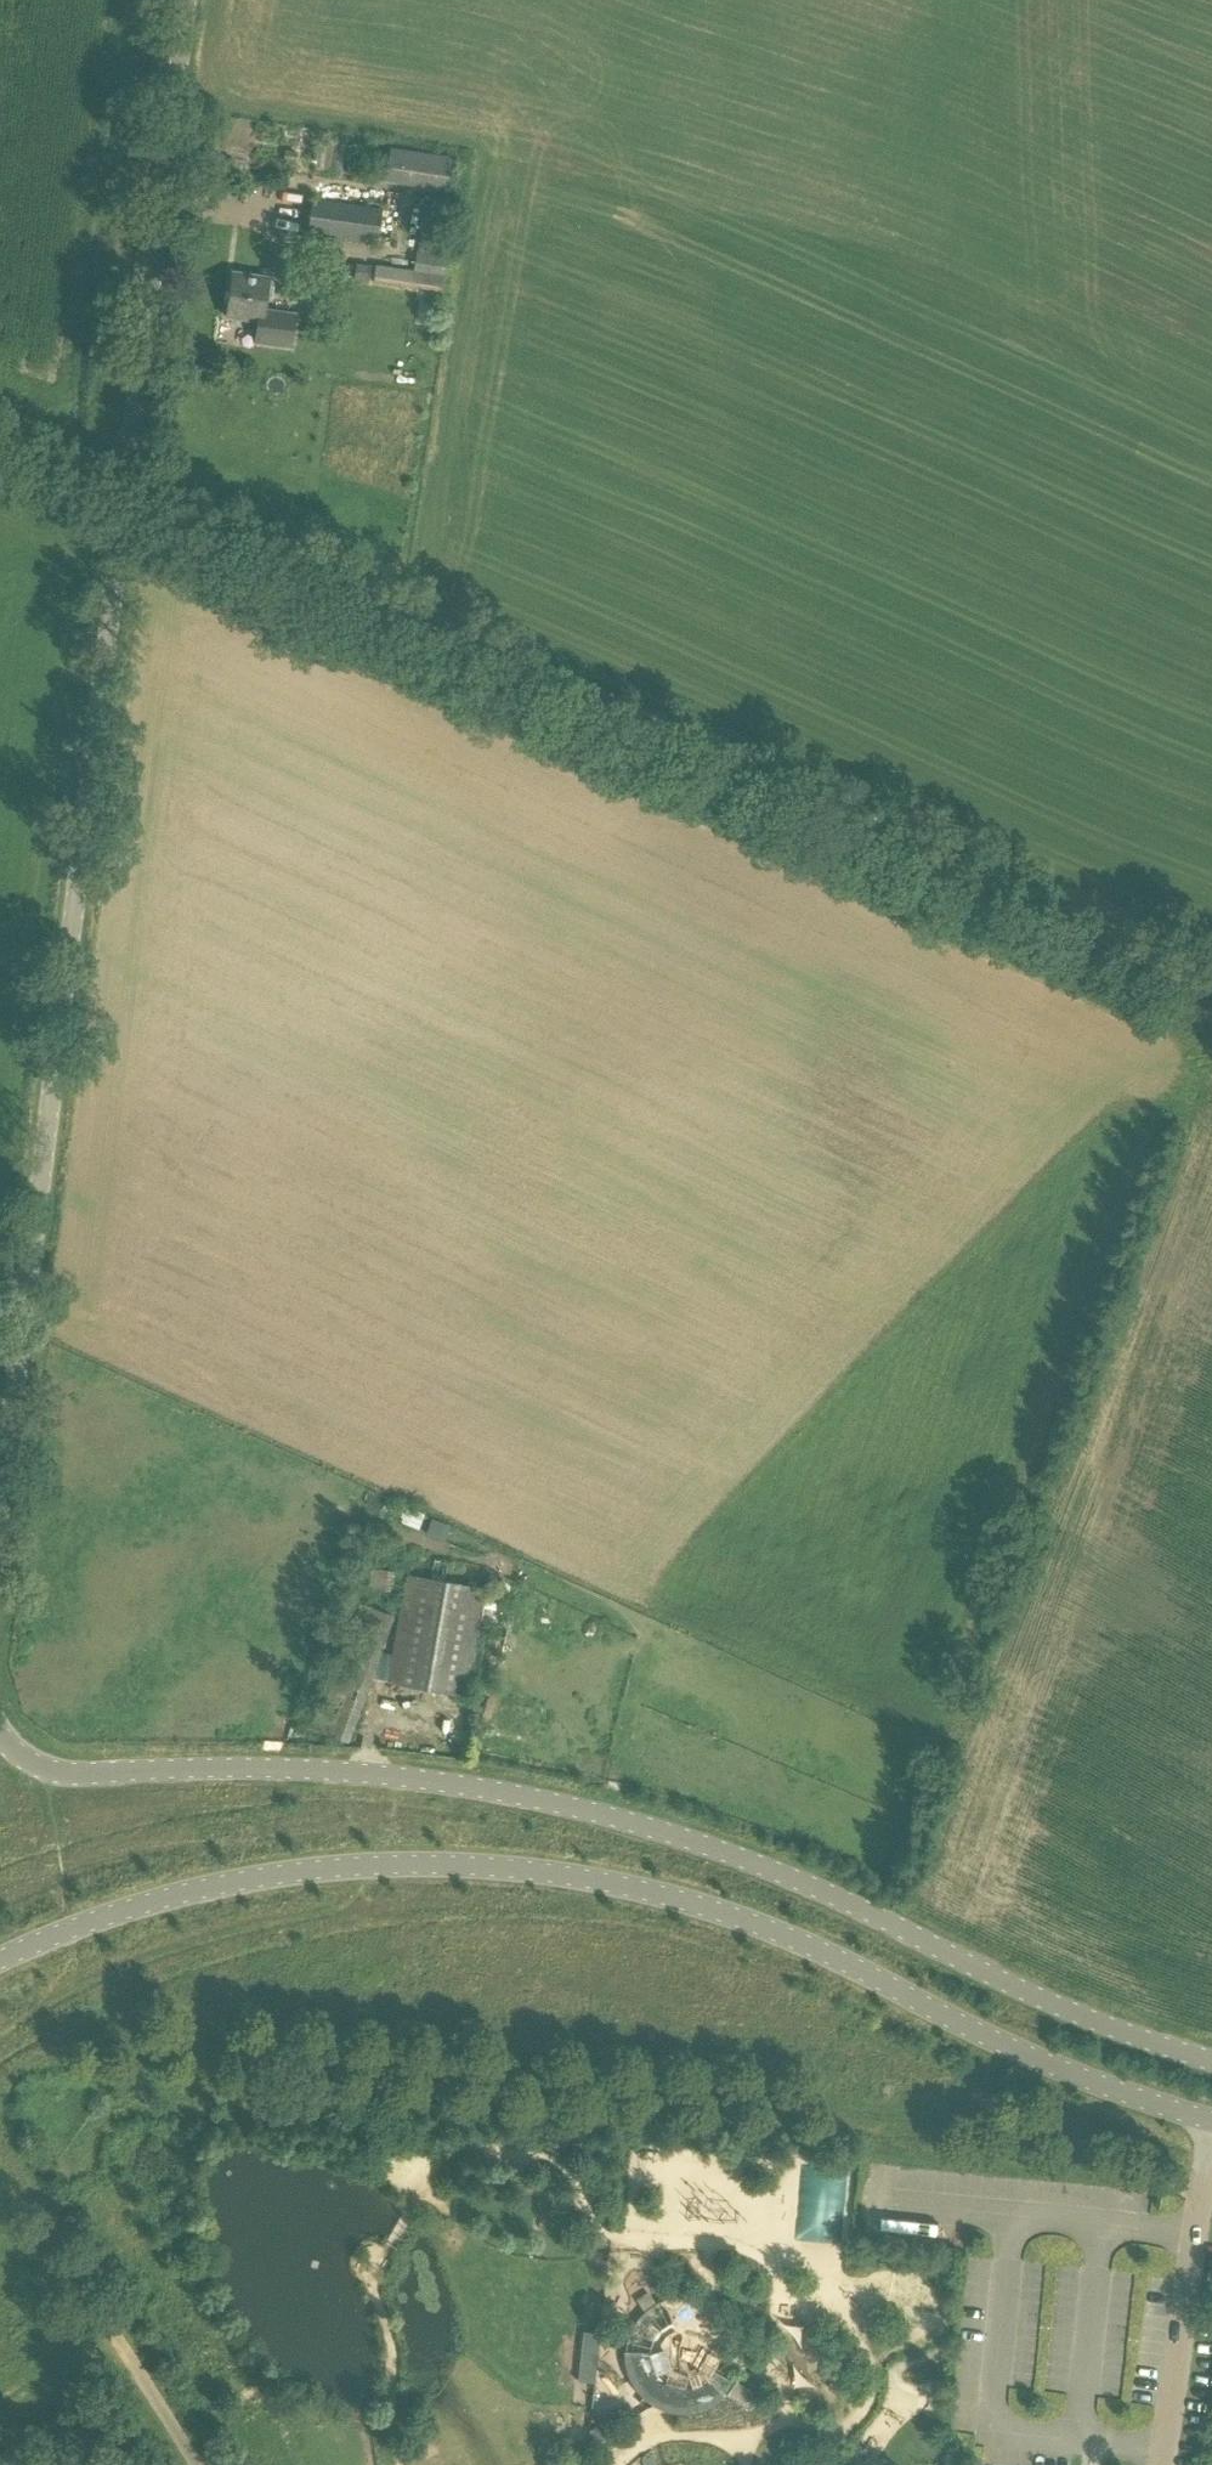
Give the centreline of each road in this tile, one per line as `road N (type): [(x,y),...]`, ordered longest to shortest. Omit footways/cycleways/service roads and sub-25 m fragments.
road 1 (unclassified): [(0,1504),(187,0)]
road 2 (unclassified): [(1211,2058),(1121,2030),(1000,1980),(881,1915),(656,1827),(484,1788),(317,1768),(65,1773),(27,1761),(0,1736)]
road 3 (tertiary): [(1211,2124),(982,2035),(781,1933),(645,1891),(508,1866),(301,1870),(211,1885),(0,1958)]
road 4 (track): [(1211,990),(124,494)]
road 5 (unclassified): [(1167,2464),(1211,2179)]
road 6 (unclassified): [(191,2464),(103,2329)]
road 7 (track): [(124,494),(69,455),(0,423)]

